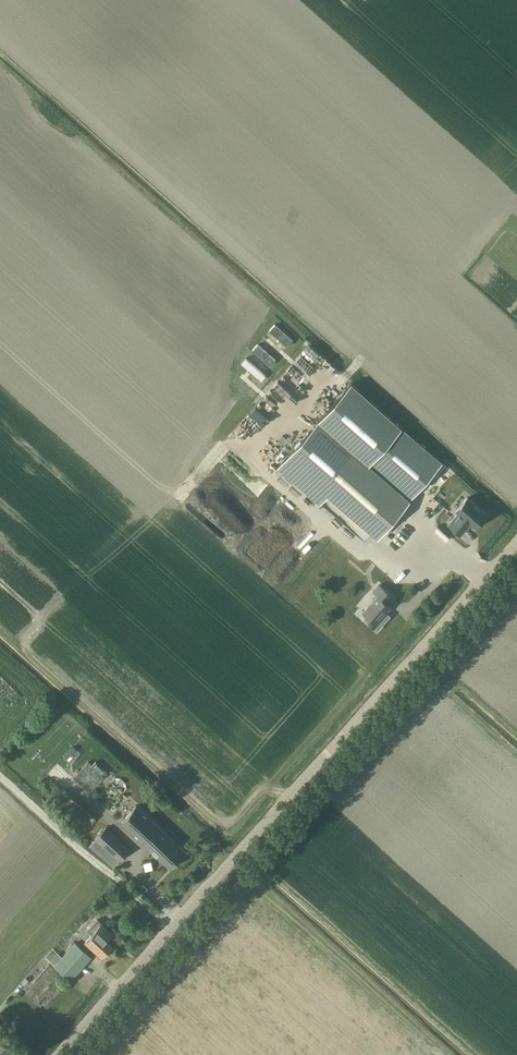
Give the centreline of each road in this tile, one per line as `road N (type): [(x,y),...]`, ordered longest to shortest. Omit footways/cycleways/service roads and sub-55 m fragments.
road 1 (tertiary): [(54,1054),(516,539)]

